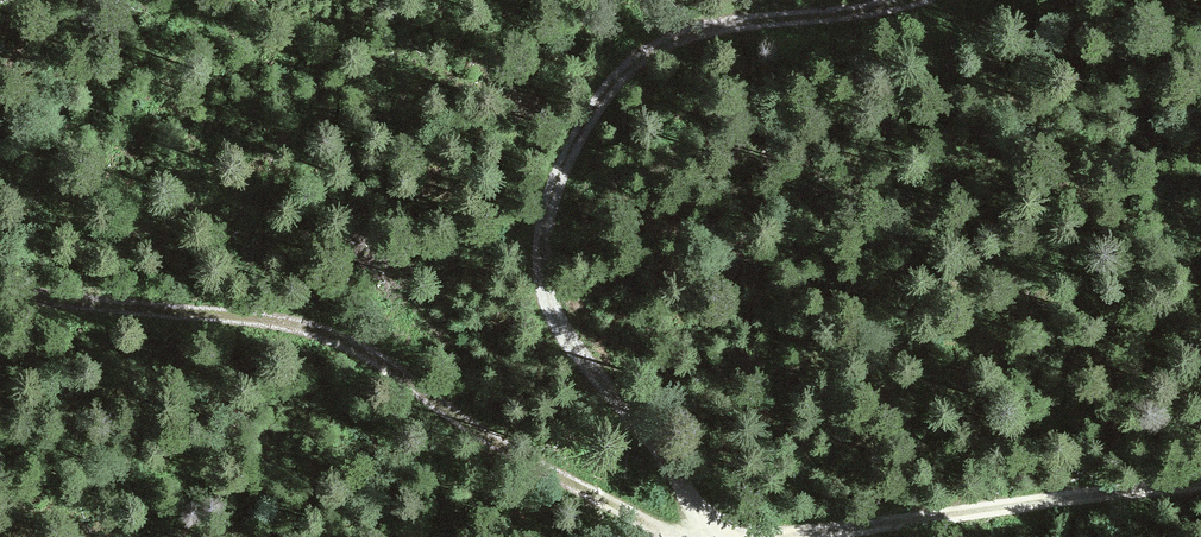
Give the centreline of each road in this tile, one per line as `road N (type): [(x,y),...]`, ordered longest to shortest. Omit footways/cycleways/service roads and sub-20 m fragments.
road 1 (track): [(697,536),(683,458),(577,349),(545,274),(555,189),(590,112),(654,51),(765,18),(903,0)]
road 2 (track): [(0,262),(191,293),(354,348),(518,437),(667,536)]
road 3 (track): [(1200,505),(913,536)]

